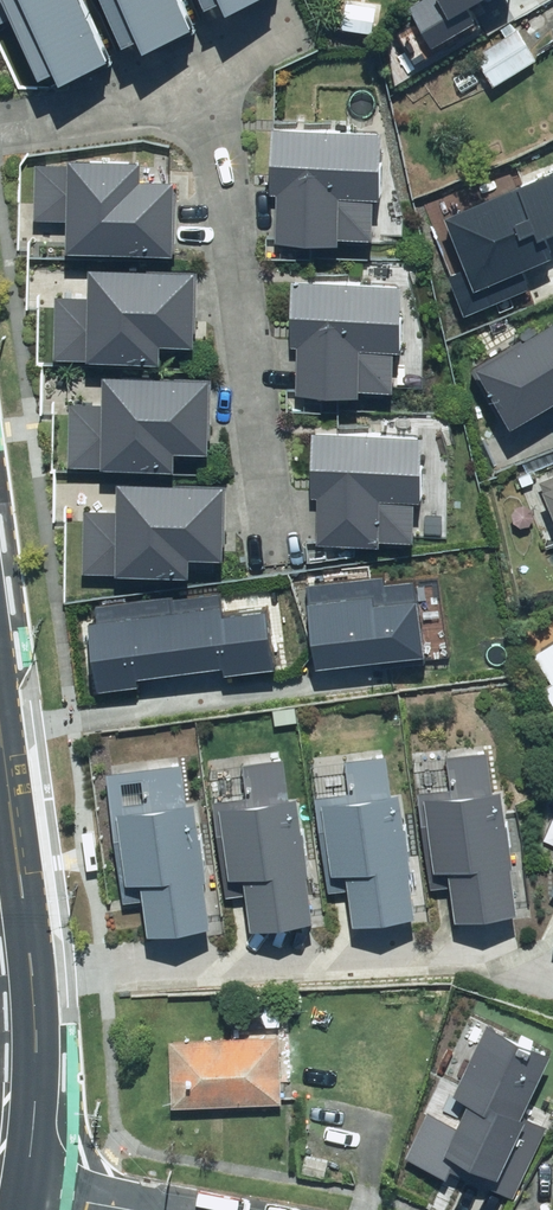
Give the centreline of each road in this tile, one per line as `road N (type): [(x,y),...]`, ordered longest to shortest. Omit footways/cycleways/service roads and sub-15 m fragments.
road 1 (residential): [(282,550),(209,74)]
road 2 (secondary): [(0,733),(34,981),(26,1190)]
road 3 (residential): [(209,74),(176,90),(0,122)]
road 4 (residential): [(321,19),(209,74)]

